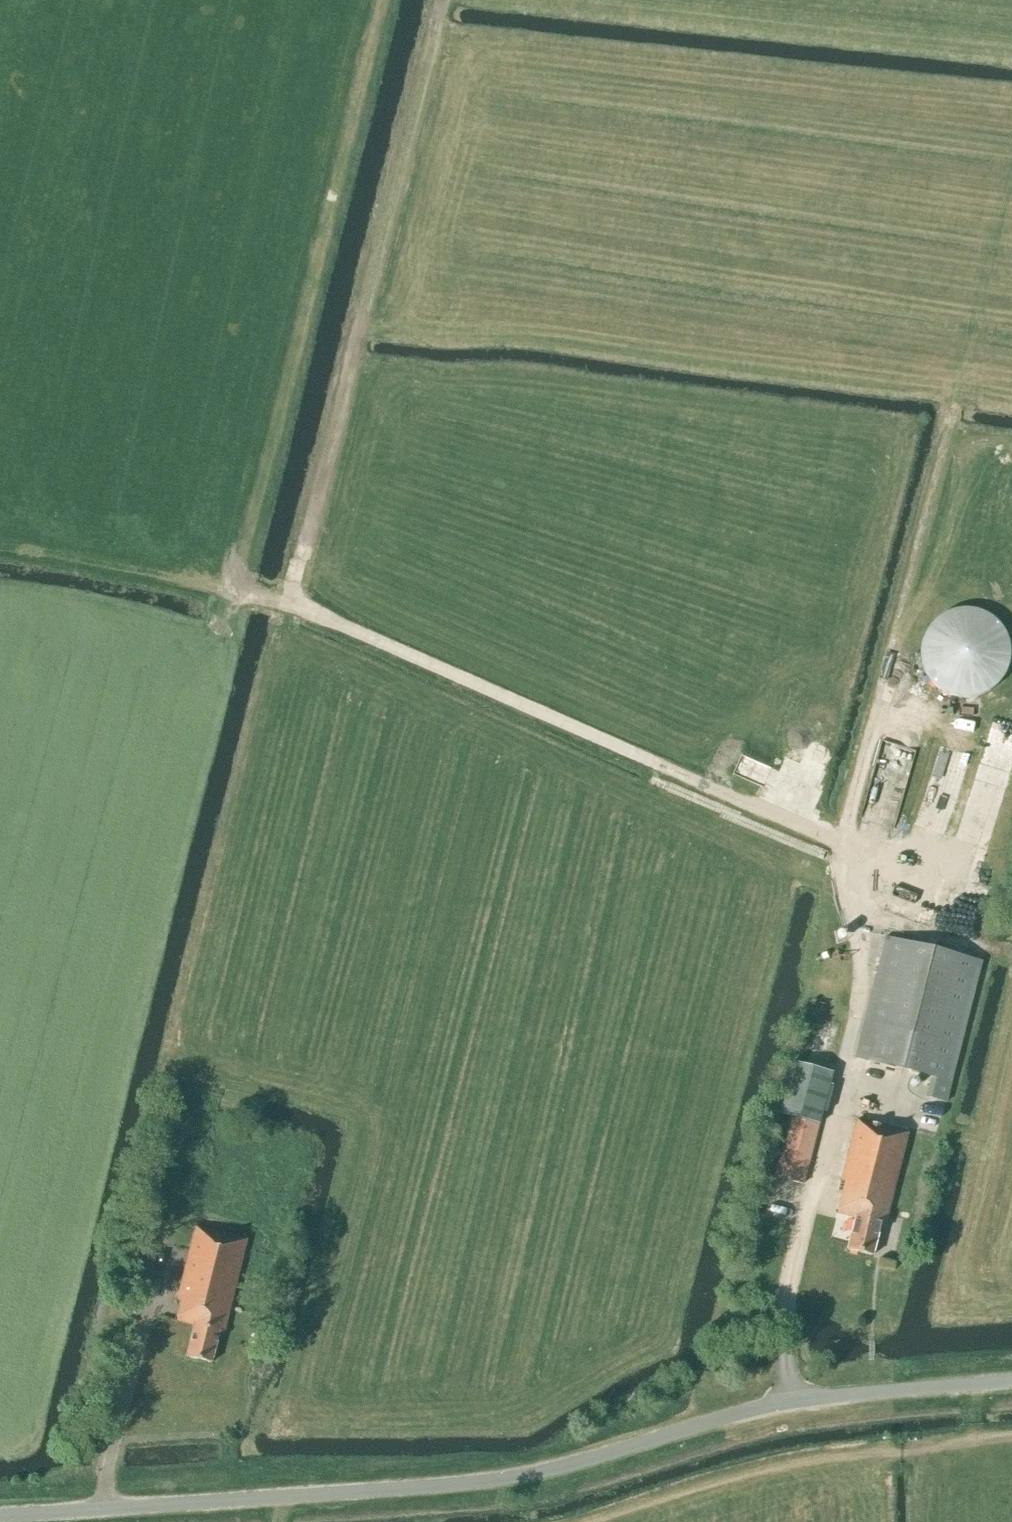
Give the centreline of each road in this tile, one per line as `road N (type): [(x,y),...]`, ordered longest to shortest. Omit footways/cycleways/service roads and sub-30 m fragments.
road 1 (tertiary): [(1011,1381),(789,1404),(565,1467),(474,1484),(0,1516)]

